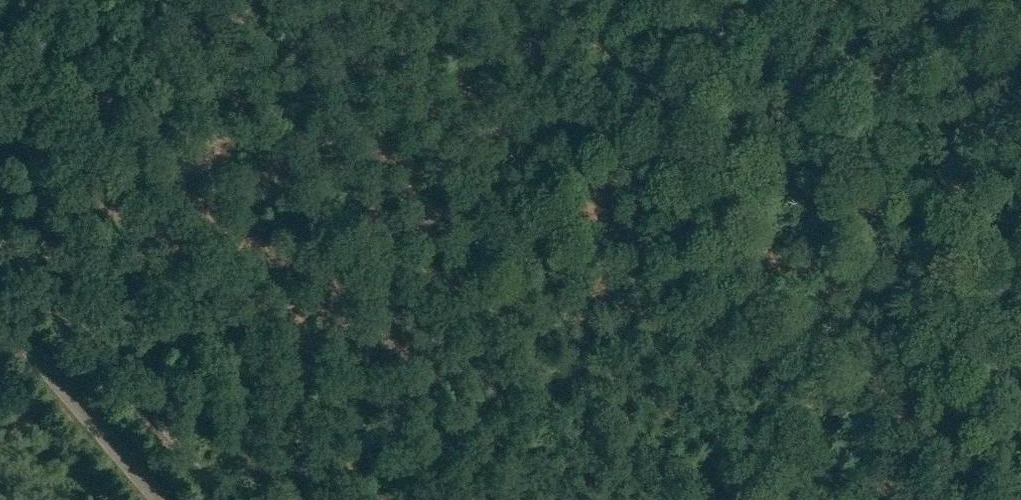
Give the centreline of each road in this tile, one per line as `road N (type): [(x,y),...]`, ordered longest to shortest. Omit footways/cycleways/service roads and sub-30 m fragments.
road 1 (track): [(641,69),(1020,251)]
road 2 (unclassified): [(163,499),(0,313)]

